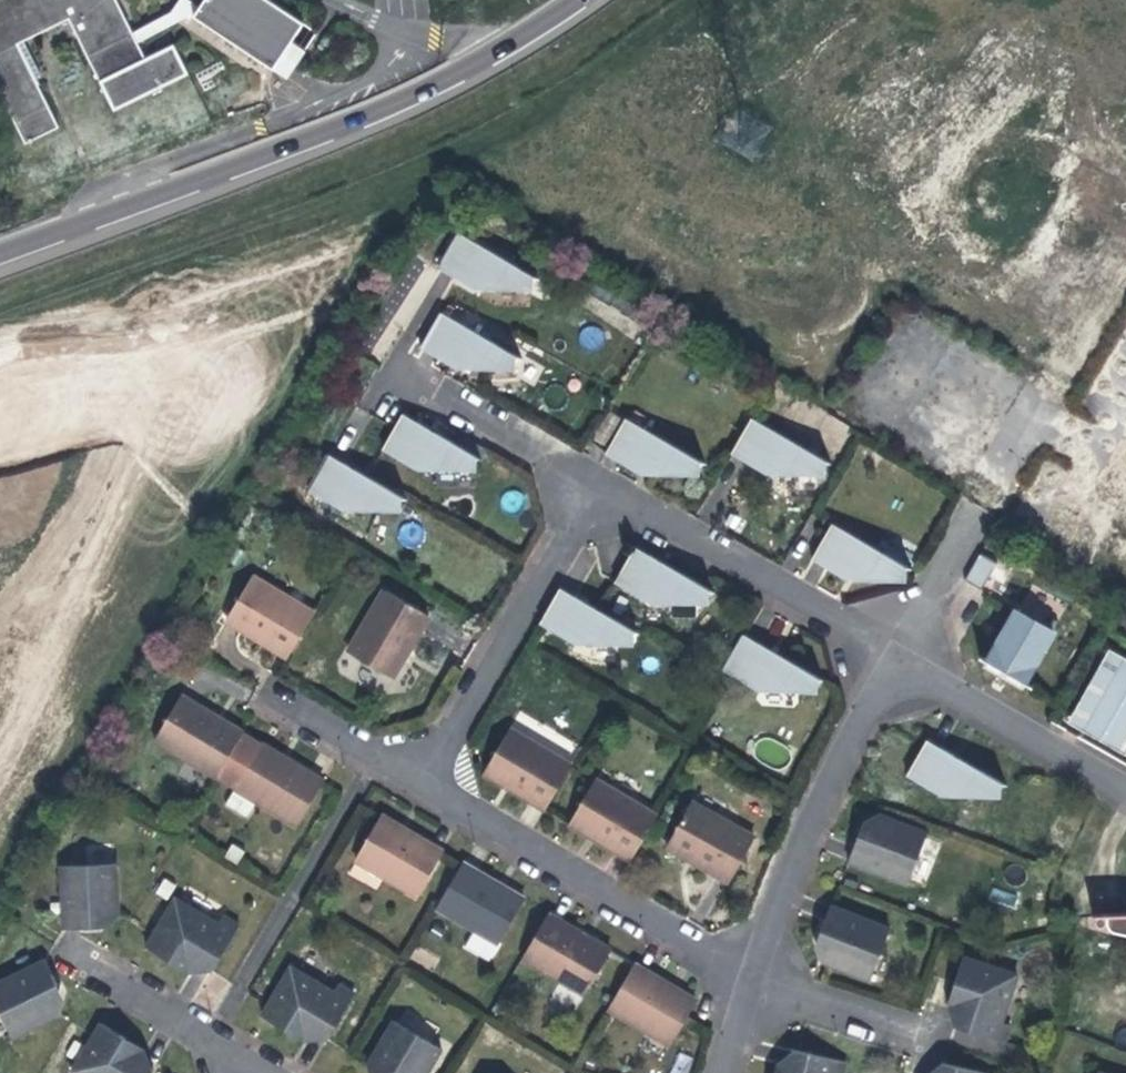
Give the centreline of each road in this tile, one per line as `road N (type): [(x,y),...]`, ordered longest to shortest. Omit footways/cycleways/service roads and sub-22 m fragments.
road 1 (motorway): [(0,244),(311,126),(478,51),(564,0)]
road 2 (residential): [(427,778),(759,980)]
road 3 (residential): [(917,679),(865,631),(604,485)]
road 4 (residential): [(759,980),(781,908),(853,743),(890,689),(917,679)]
road 5 (residential): [(604,485),(427,778)]
road 6 (residential): [(917,679),(961,690),(1125,785)]
road 7 (residential): [(405,376),(604,485)]
road 8 (residential): [(89,963),(254,1064)]
road 9 (residential): [(279,690),(427,778)]
road 10 (residential): [(907,1032),(759,980)]

